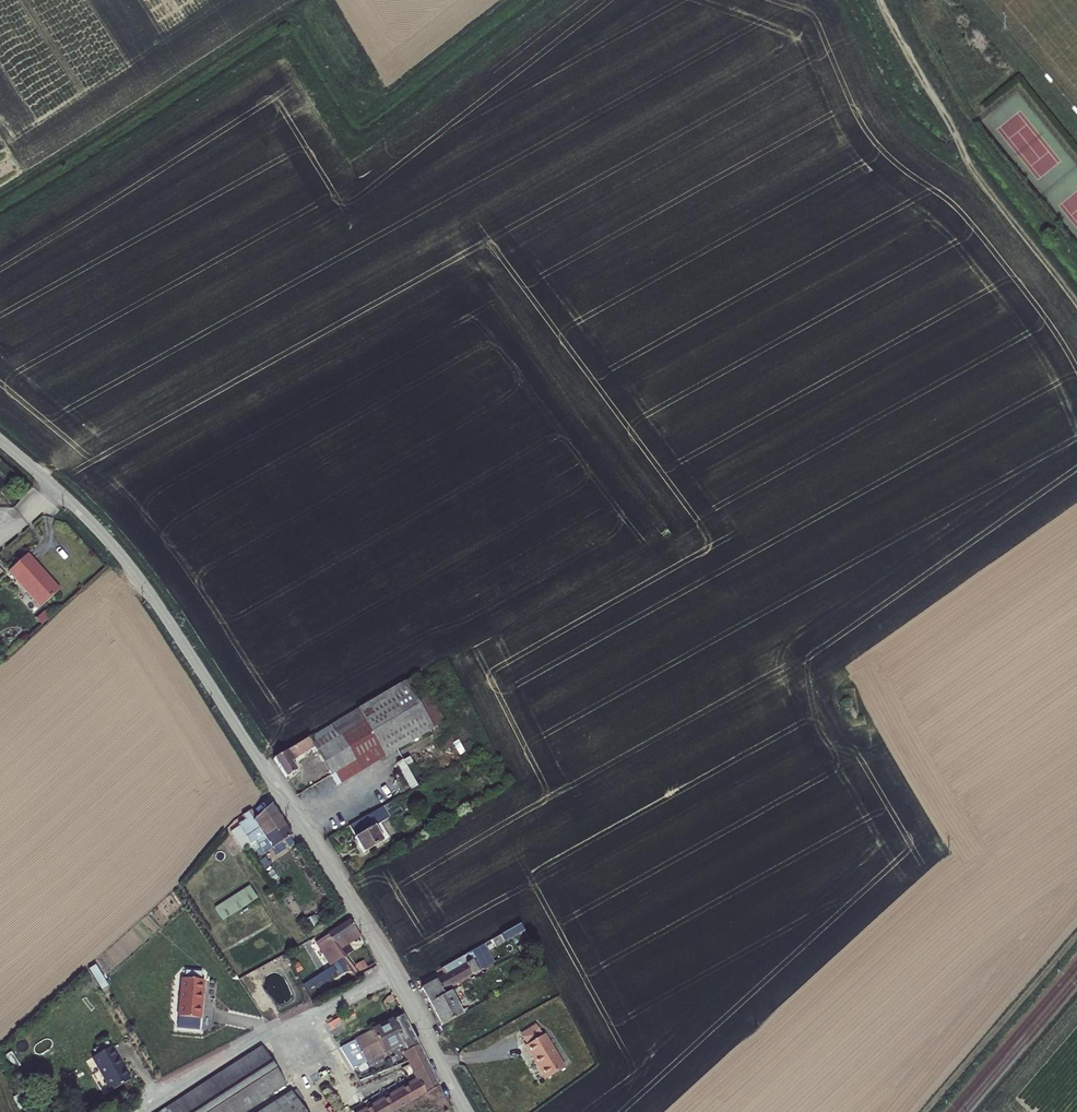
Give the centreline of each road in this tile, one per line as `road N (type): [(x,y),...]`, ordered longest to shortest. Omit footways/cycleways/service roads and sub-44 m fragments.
road 1 (residential): [(0,442),(129,566),(359,916),(468,1111)]
road 2 (track): [(882,0),(968,156),(1076,303)]
road 3 (track): [(1076,932),(924,1111)]

